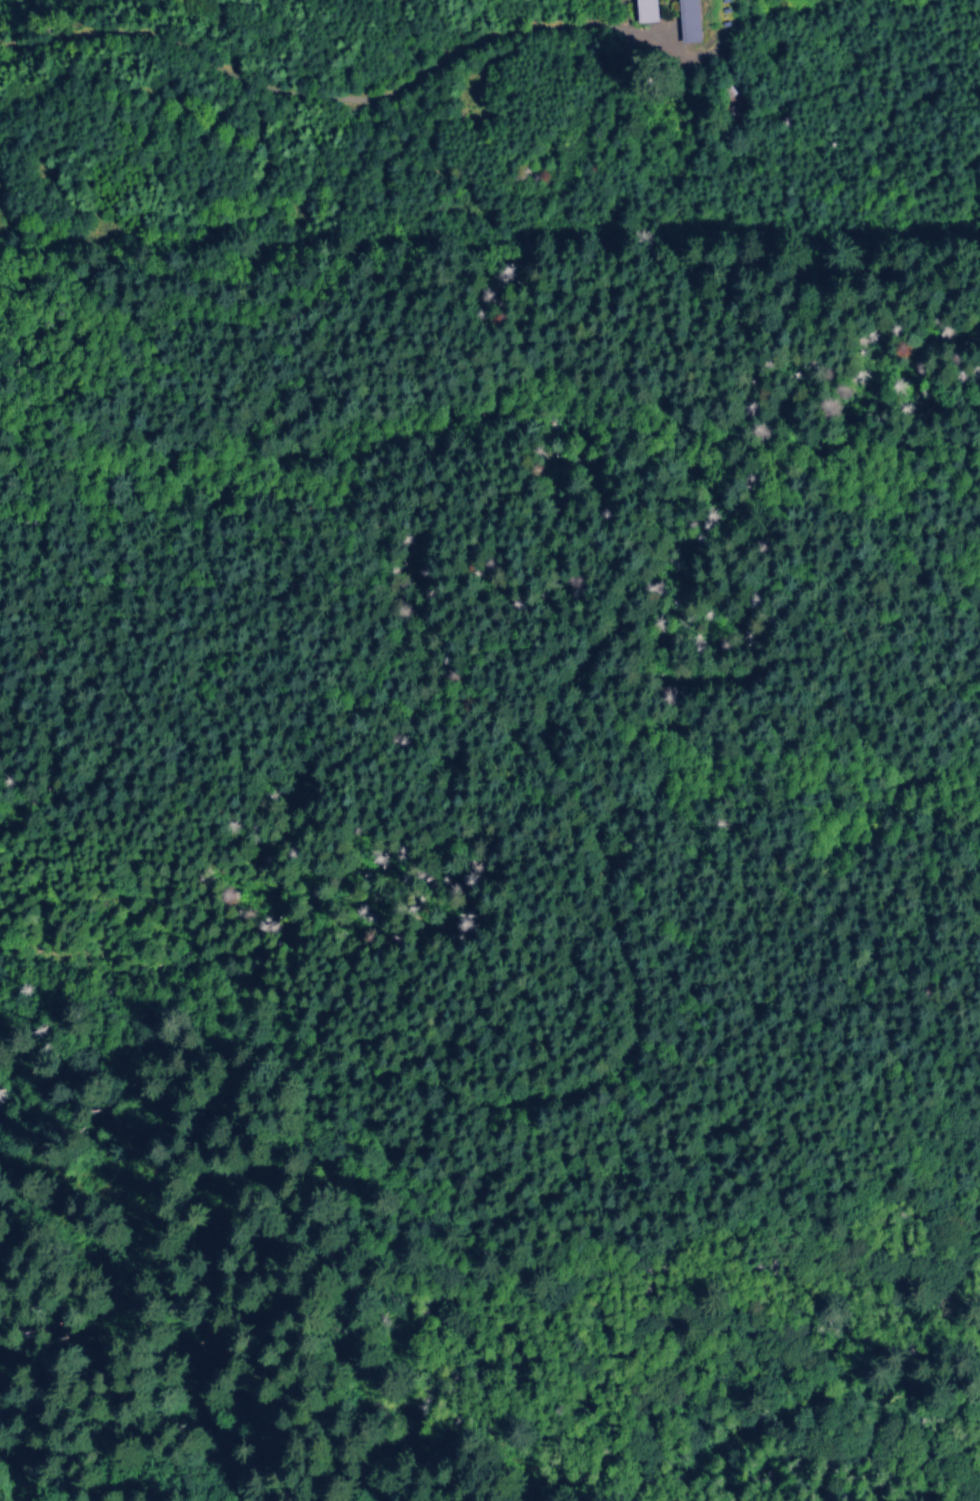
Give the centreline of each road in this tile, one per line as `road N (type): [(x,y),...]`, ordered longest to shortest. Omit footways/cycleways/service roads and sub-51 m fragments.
road 1 (track): [(0,962),(101,994),(182,963),(506,1111),(600,1091),(626,1055),(629,1005),(615,932),(548,729),(615,649),(617,609)]
road 2 (track): [(0,48),(100,33),(166,37),(251,87),(388,103),(475,43),(542,24),(629,27),(693,65)]

